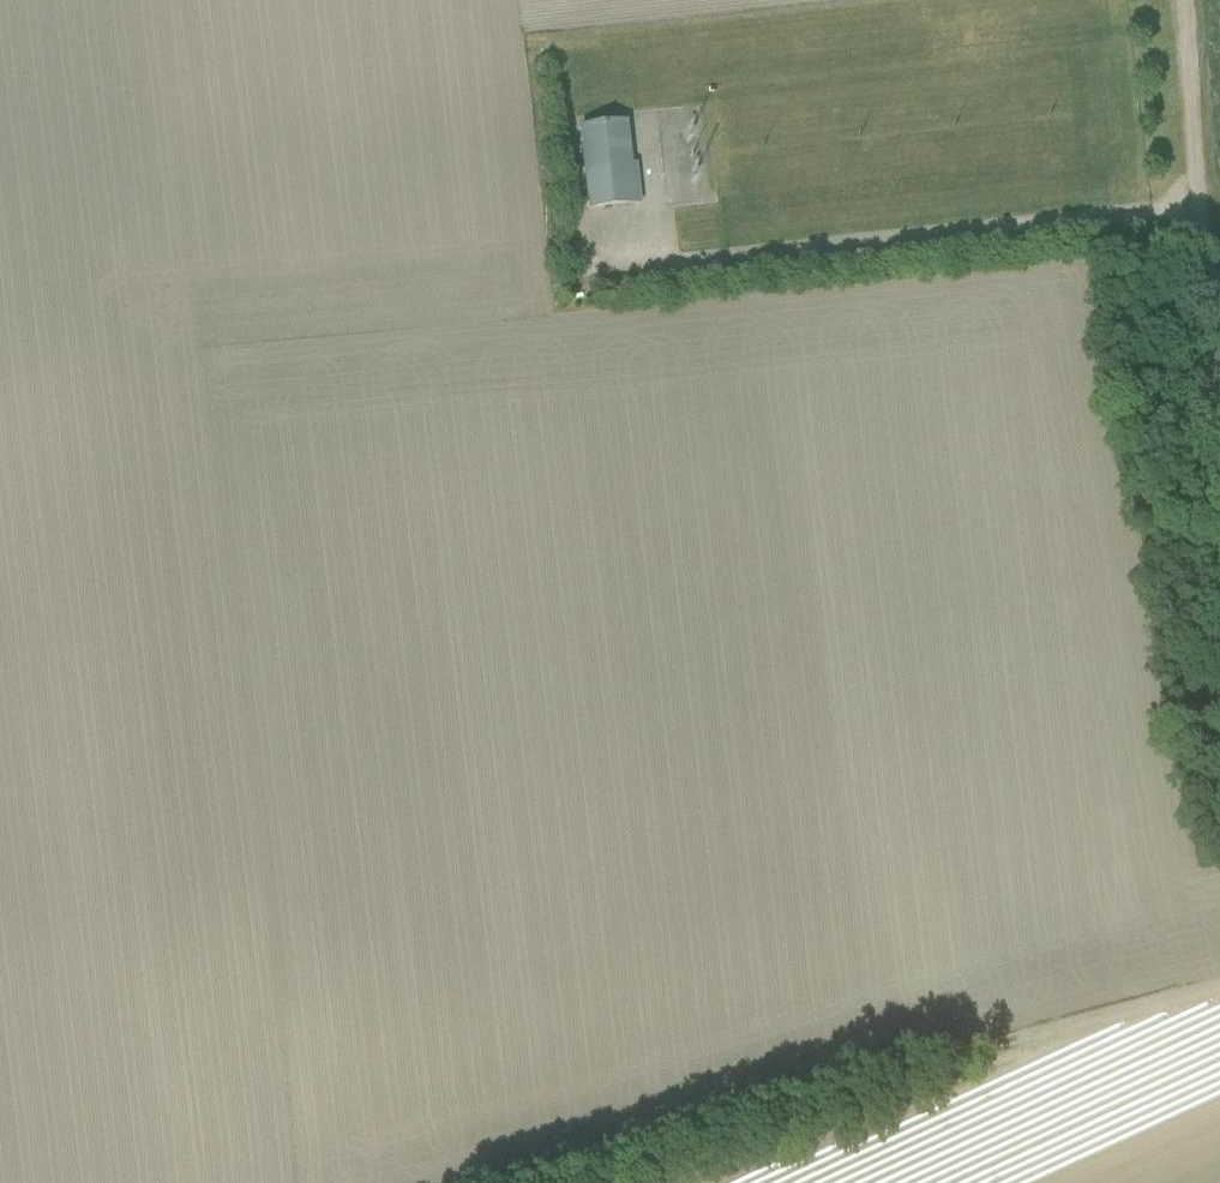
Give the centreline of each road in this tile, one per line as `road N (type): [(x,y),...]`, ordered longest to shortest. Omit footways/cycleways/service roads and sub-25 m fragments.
road 1 (track): [(514,1182),(1219,984)]
road 2 (track): [(1177,0),(1219,368)]

